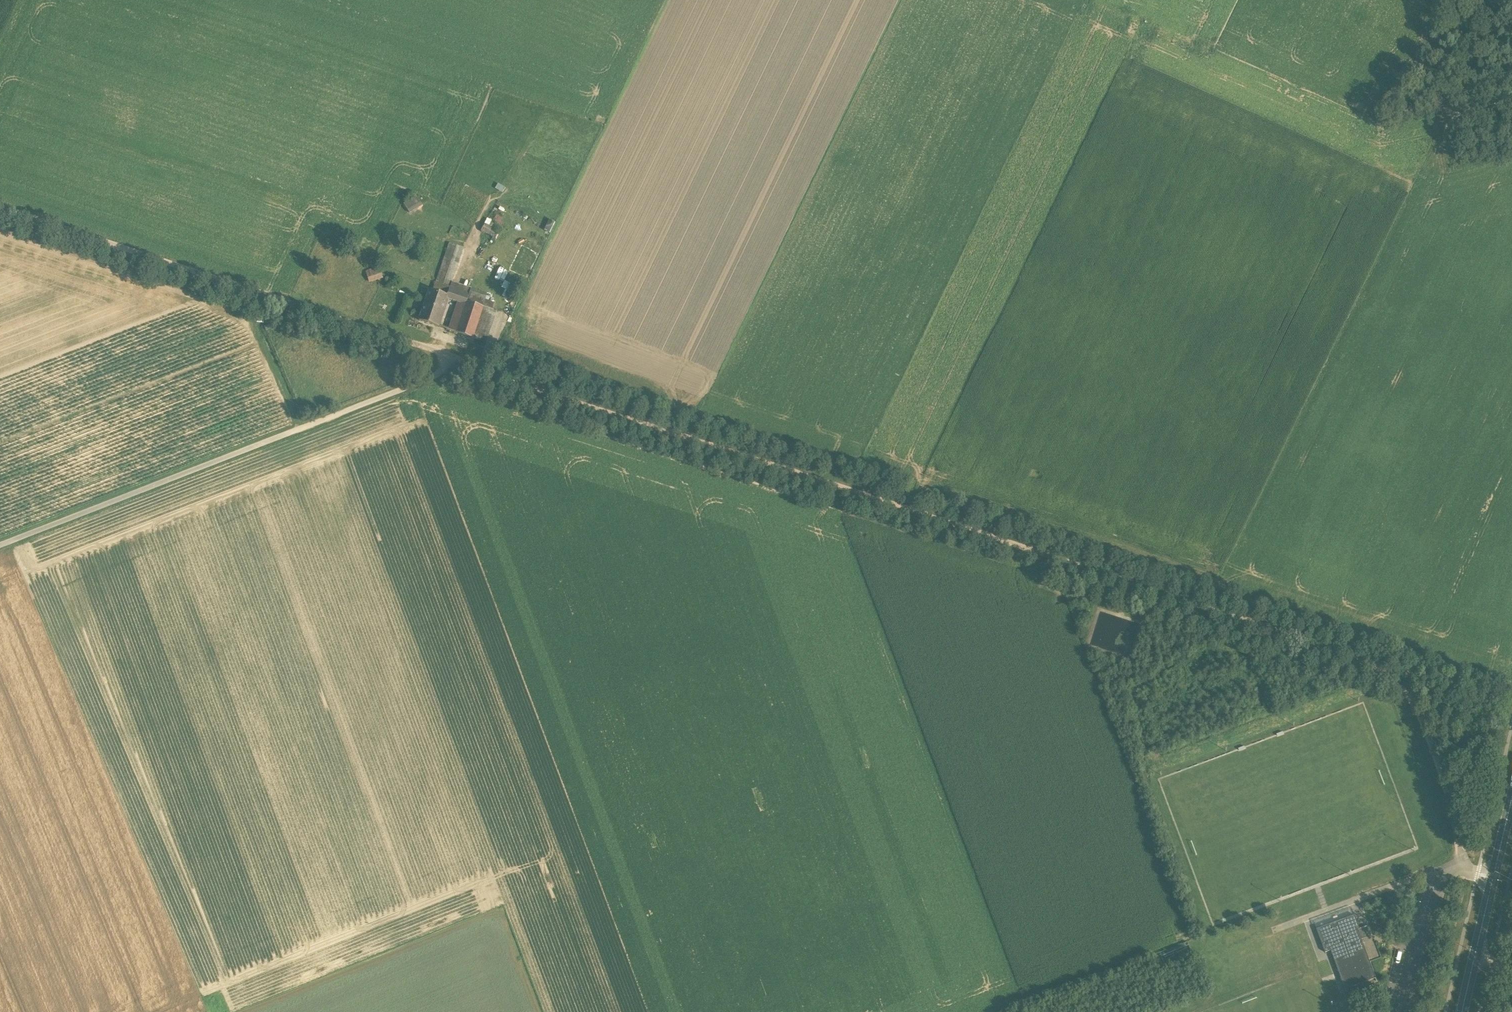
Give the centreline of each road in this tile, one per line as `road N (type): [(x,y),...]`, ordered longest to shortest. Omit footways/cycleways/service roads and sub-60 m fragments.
road 1 (track): [(1493,878),(1465,871),(1420,716),(1393,678),(1367,660),(467,362)]
road 2 (track): [(467,362),(0,545)]
road 3 (track): [(467,362),(0,206)]
road 4 (track): [(1445,0),(1419,56),(1443,101),(1466,113),(1511,100)]
road 5 (primary): [(1463,1011),(1493,878)]

